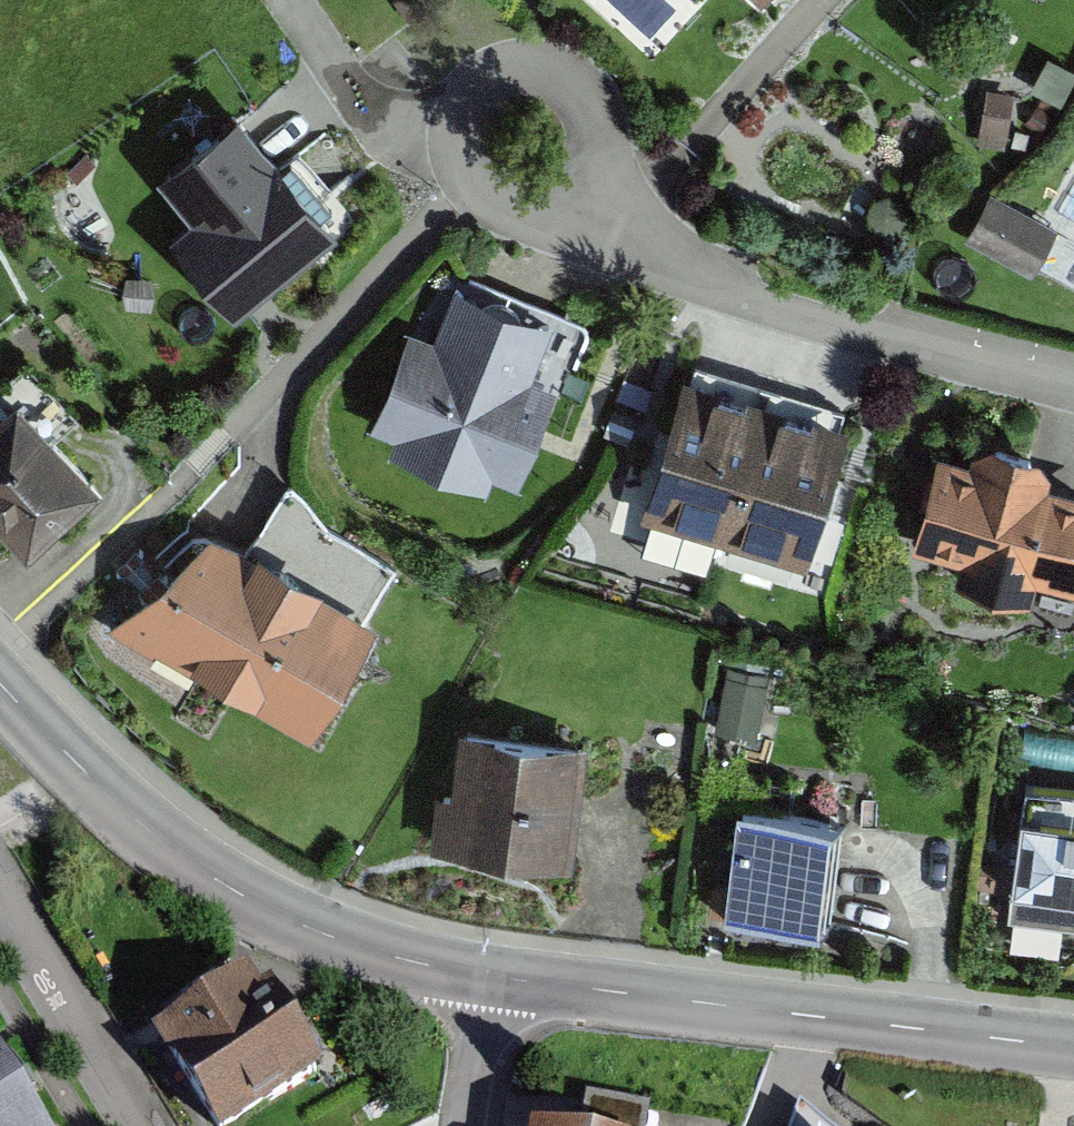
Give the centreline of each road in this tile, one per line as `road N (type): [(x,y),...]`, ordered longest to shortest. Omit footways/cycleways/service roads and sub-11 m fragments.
road 1 (unclassified): [(1073,1045),(490,974)]
road 2 (unclassified): [(490,974),(329,937),(258,901),(94,776),(0,682)]
road 3 (residential): [(1073,386),(821,326),(677,276),(587,192)]
road 4 (residential): [(587,192),(602,170),(607,118),(578,75),(555,62),(529,58),(480,76),(462,96),(451,143)]
road 5 (residential): [(137,1125),(0,895)]
road 6 (residential): [(451,143),(418,136),(359,101),(286,0)]
road 7 (residential): [(451,143),(462,178),(498,209),(545,215),(587,192)]
road 8 (residential): [(469,1125),(490,974)]

